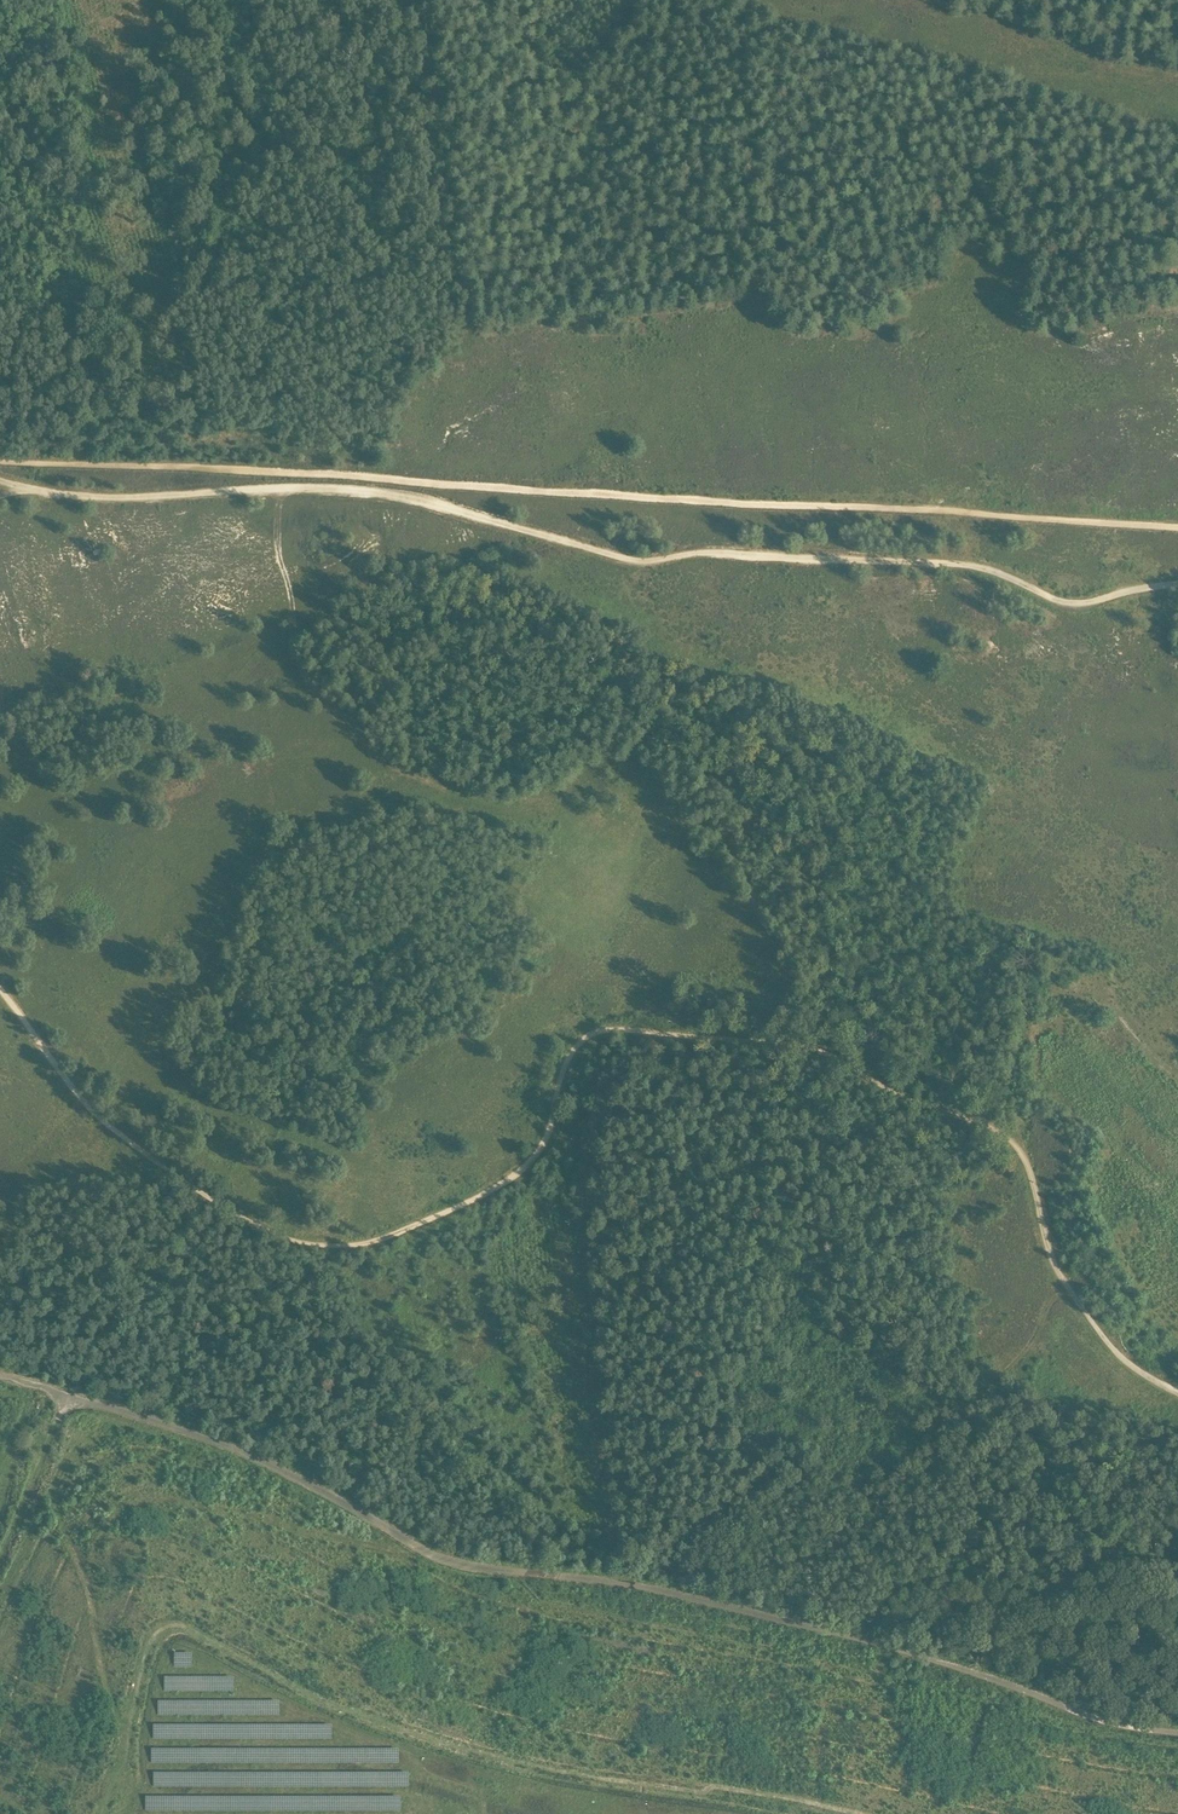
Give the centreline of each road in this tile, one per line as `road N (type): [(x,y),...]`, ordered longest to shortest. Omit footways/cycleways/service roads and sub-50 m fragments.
road 1 (track): [(1177,1393),(1147,1376),(1060,1283),(1034,1173),(1014,1138),(948,1114),(833,1051),(799,1041),(600,1030),(576,1048),(551,1129),(509,1177),(378,1237),(316,1244),(245,1221),(110,1132),(0,987)]
road 2 (track): [(1177,581),(1065,601),(997,569),(842,550),(790,545),(614,556),(376,486),(91,494),(0,478)]

